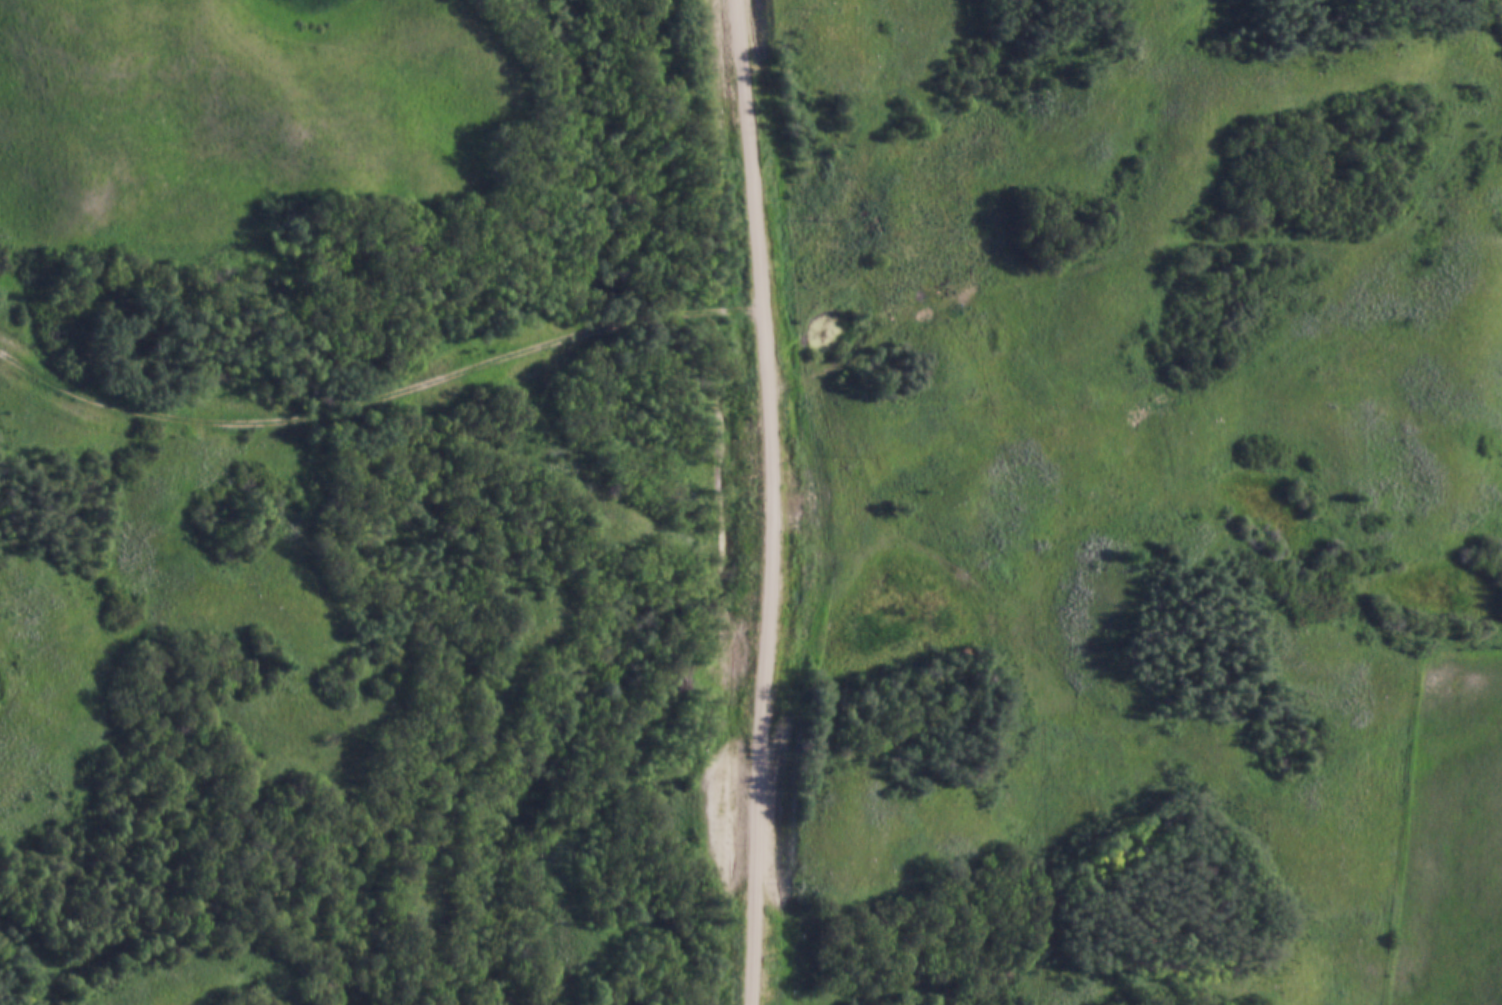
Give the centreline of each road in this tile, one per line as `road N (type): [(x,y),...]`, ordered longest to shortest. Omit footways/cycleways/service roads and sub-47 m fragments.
road 1 (residential): [(750,1004),(760,801),(800,527),(736,0)]
road 2 (track): [(772,299),(645,313),(274,416),(197,415),(113,400),(0,347)]

